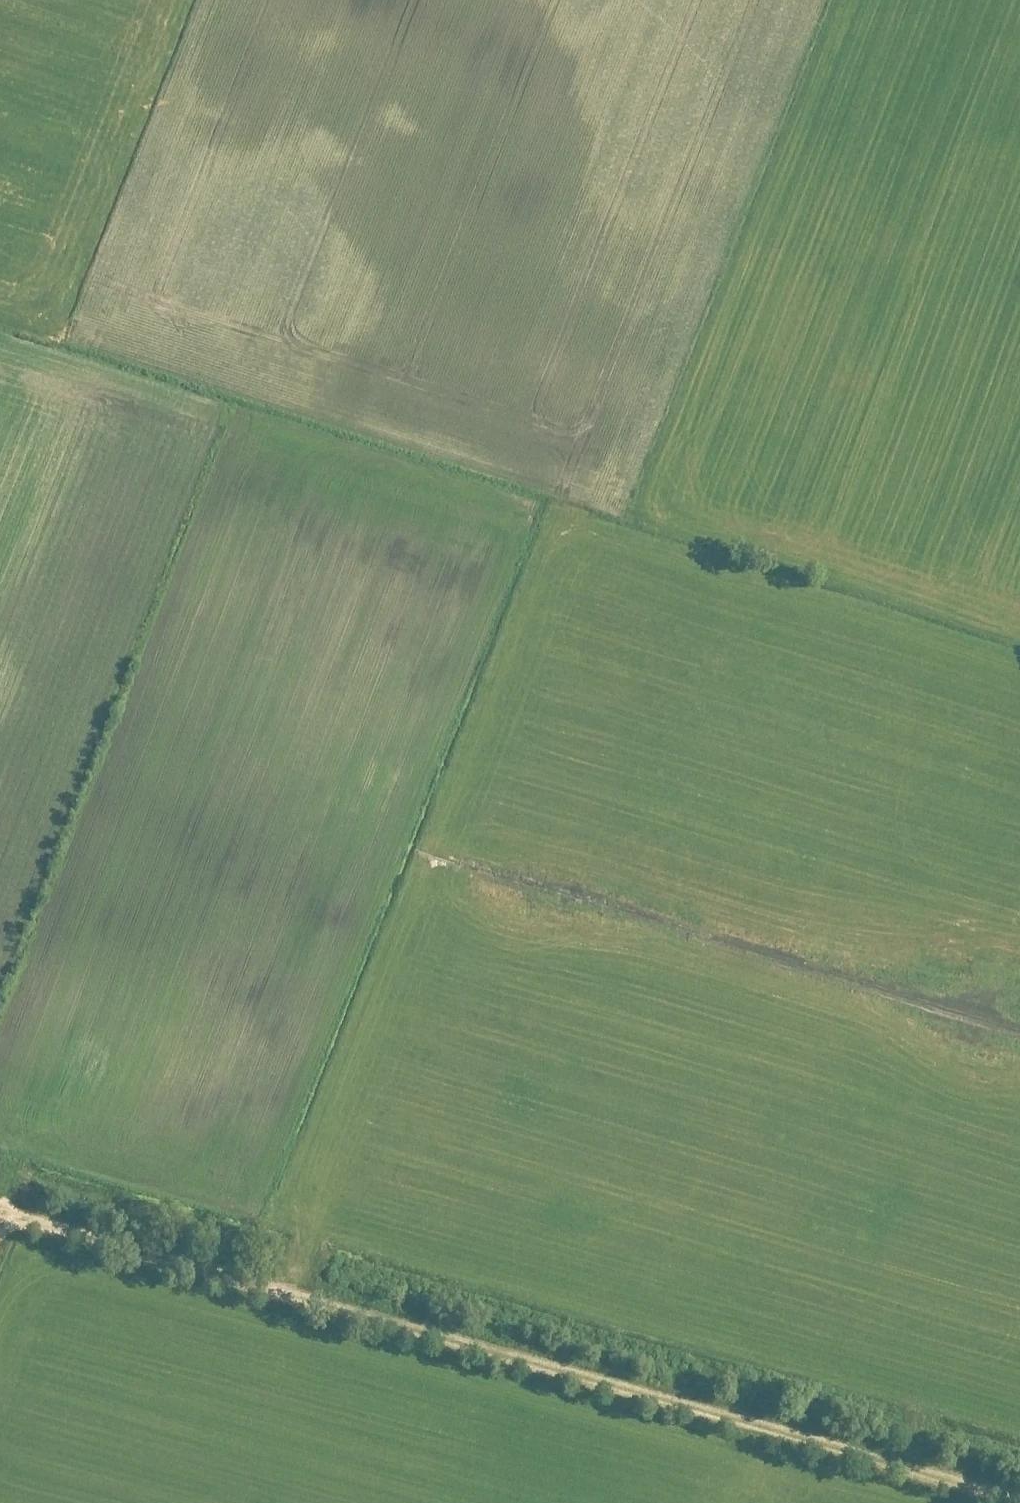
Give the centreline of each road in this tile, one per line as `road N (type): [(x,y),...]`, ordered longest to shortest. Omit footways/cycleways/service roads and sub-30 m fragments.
road 1 (track): [(0,1217),(1009,1502)]

